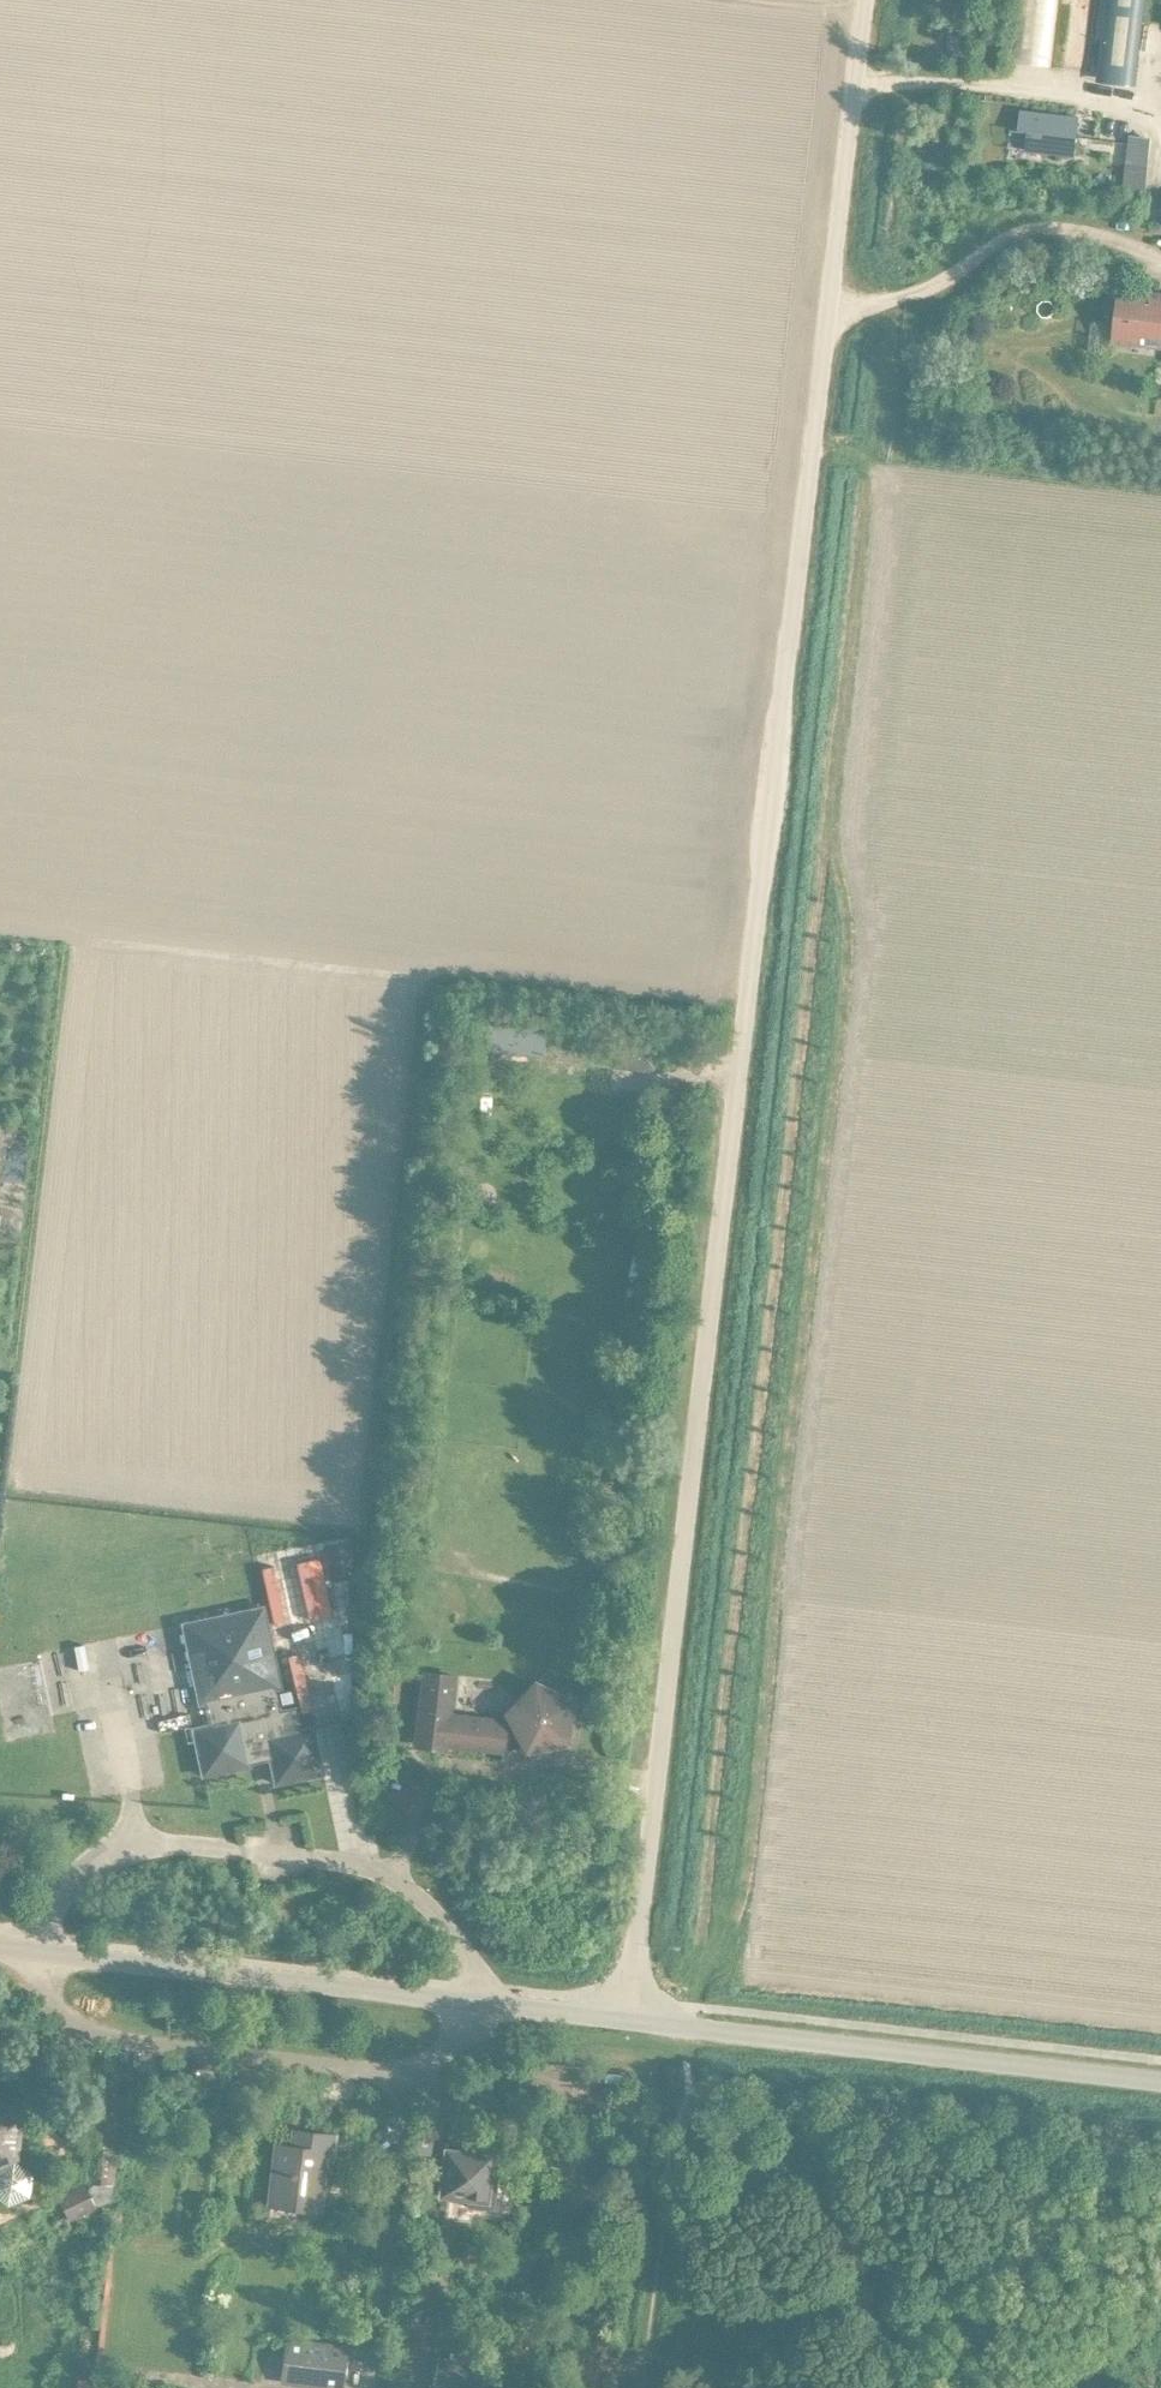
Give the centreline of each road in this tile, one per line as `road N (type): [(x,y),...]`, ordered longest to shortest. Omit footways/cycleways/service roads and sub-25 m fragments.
road 1 (unclassified): [(631,2028),(868,0)]
road 2 (residential): [(490,2017),(455,1932),(400,1879),(357,1872),(149,1855),(97,1878),(52,1925),(33,1963)]
road 3 (residential): [(33,1963),(70,2034),(117,2050),(405,2086),(445,2073),(490,2017)]
road 4 (unclassified): [(1160,2090),(631,2028)]
road 5 (unclassified): [(490,2017),(33,1963)]
road 6 (unclassified): [(631,2028),(490,2017)]

